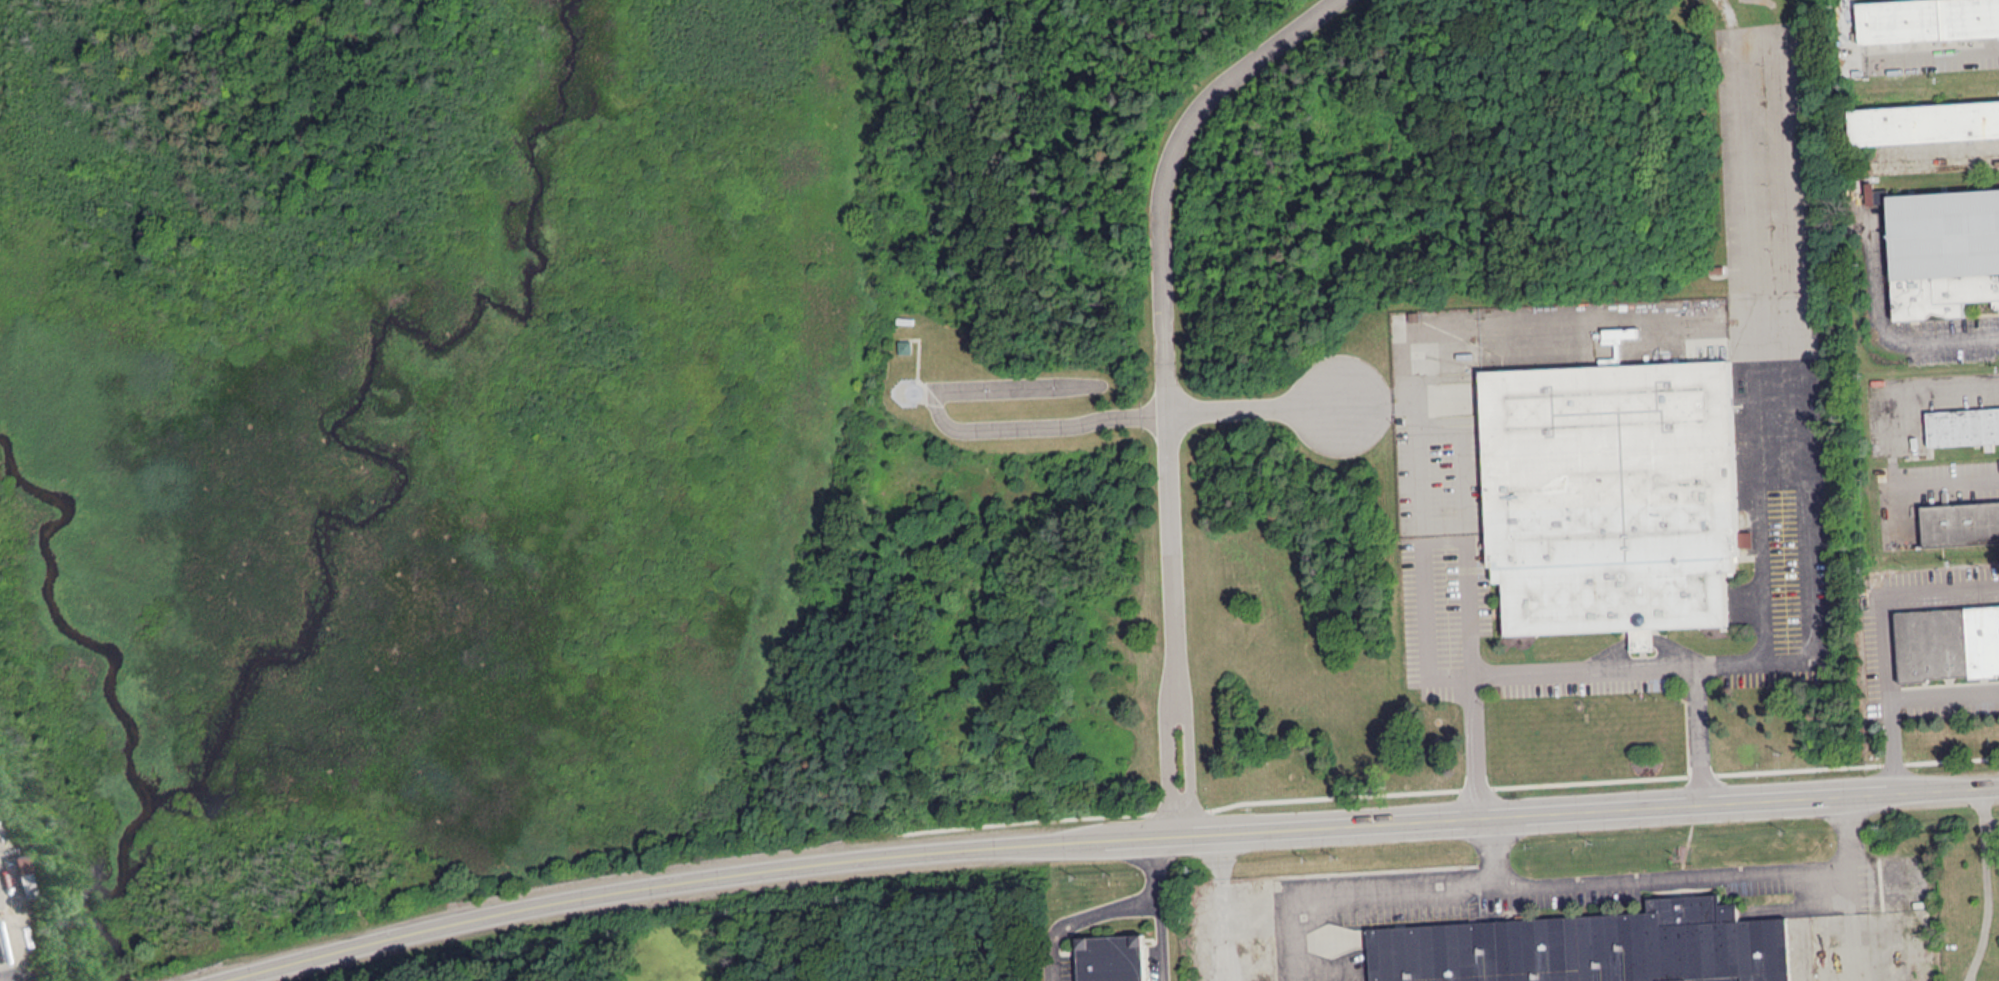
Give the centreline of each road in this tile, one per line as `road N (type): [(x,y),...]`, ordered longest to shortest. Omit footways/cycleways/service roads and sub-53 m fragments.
road 1 (secondary): [(219,980),(539,904),(928,852),(1998,787)]
road 2 (residential): [(1176,701),(1167,350),(1177,157),(1227,79),(1341,0)]
road 3 (residential): [(1200,832),(1192,728),(1176,701)]
road 4 (residential): [(1176,701),(1163,730),(1169,833)]

